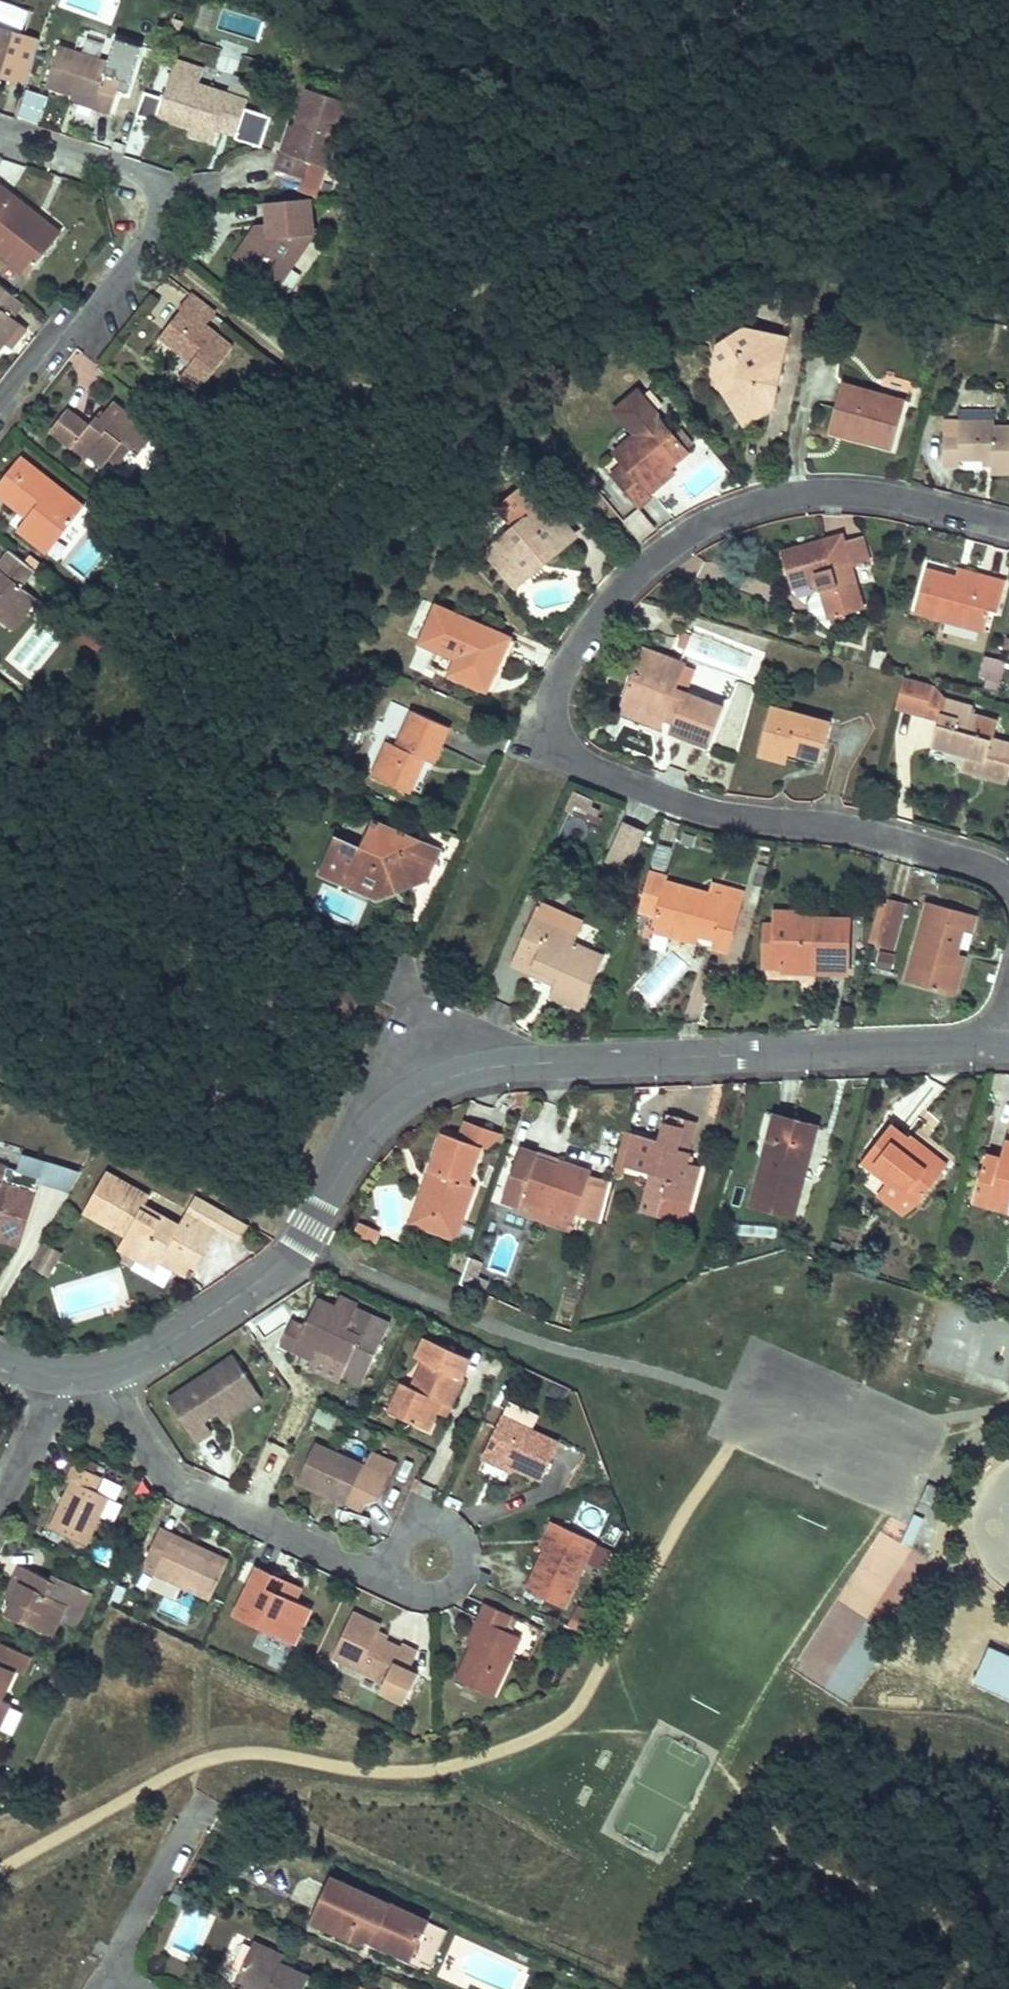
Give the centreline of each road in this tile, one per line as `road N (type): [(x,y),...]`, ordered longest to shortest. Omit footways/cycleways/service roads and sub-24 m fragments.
road 1 (residential): [(1008,888),(957,858),(845,830),(699,814),(589,770),(562,738),(558,711),(573,653),(614,598),(715,521),(764,504),(861,496),(1008,527)]
road 2 (residential): [(1007,1034),(960,1045),(457,1074),(386,1114),(281,1266),(197,1325),(101,1376)]
road 3 (residential): [(0,399),(44,344),(102,308),(146,252),(159,220),(157,203),(130,179),(0,137)]
road 4 (residential): [(101,1376),(176,1484),(395,1579)]
road 5 (residential): [(107,1966),(199,1809)]
road 6 (residential): [(395,1579),(427,1600),(462,1583),(465,1544),(436,1523)]
road 7 (residential): [(57,1379),(0,1502)]

